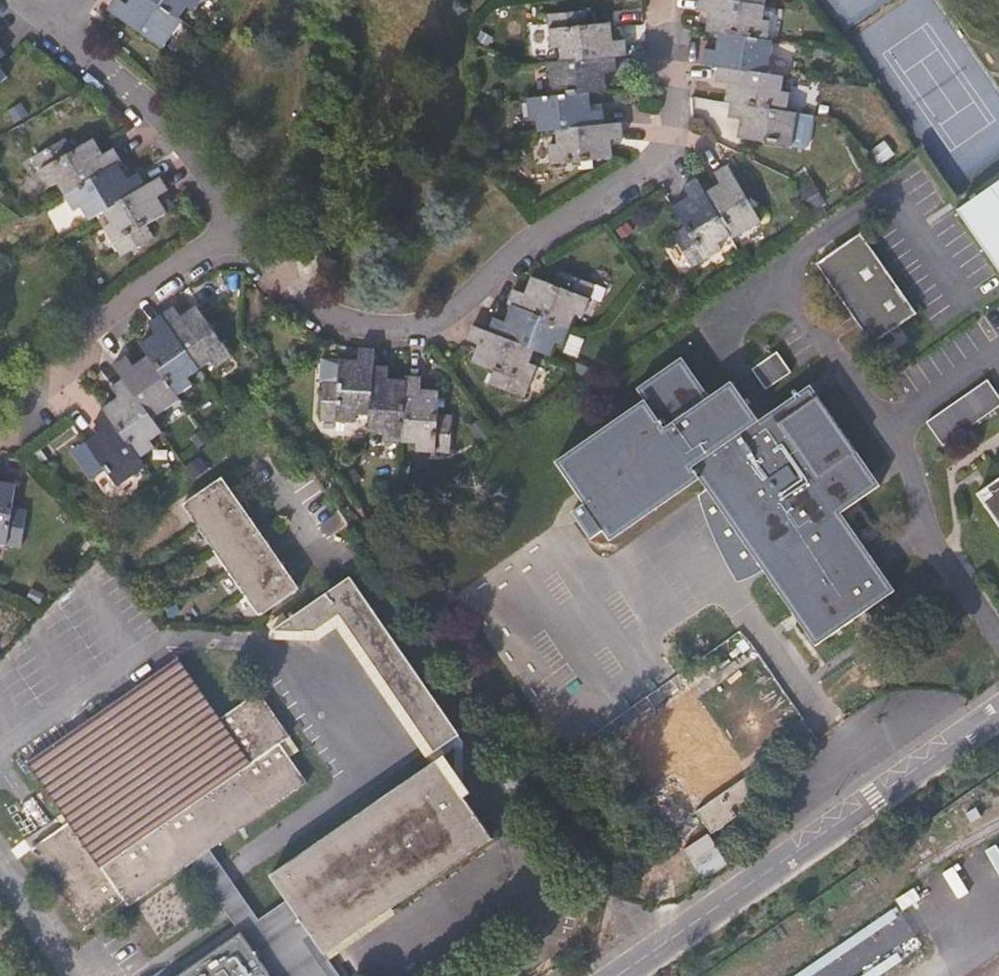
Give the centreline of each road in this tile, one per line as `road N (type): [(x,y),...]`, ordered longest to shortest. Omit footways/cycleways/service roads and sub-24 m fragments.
road 1 (residential): [(663,0),(667,135),(640,170),(535,239),(442,318),(378,326),(341,316),(247,234)]
road 2 (residential): [(622,975),(998,714)]
road 3 (residential): [(247,234),(115,308),(0,429)]
road 4 (residential): [(247,234),(165,117),(52,17)]

